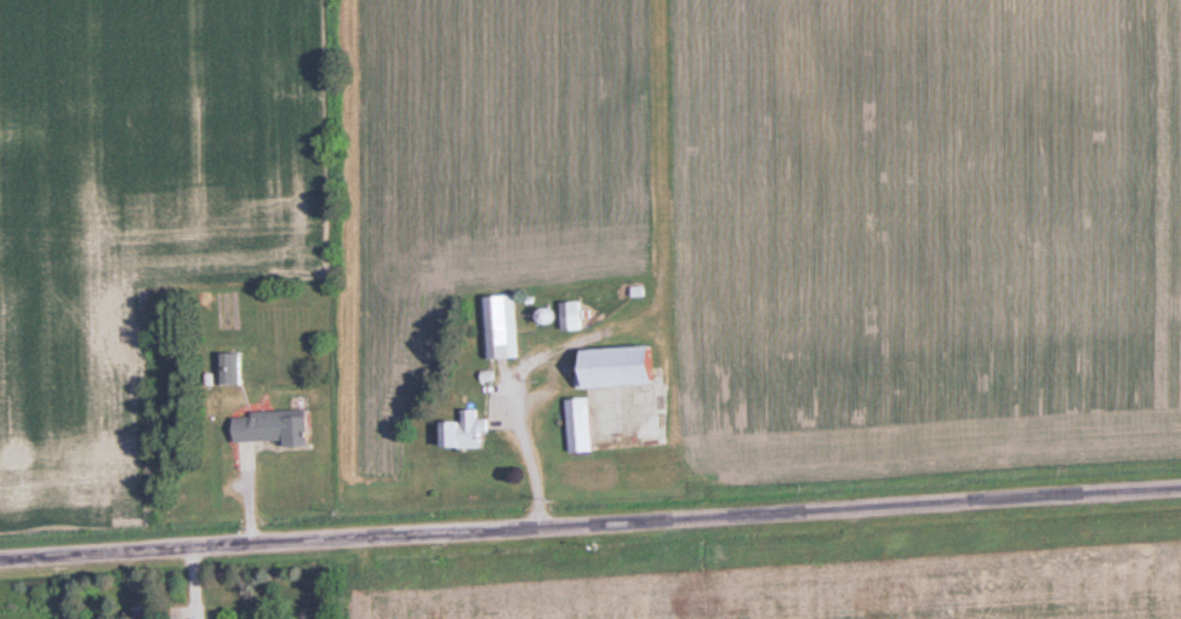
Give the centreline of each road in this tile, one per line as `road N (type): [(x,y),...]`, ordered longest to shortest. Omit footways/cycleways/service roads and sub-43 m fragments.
road 1 (residential): [(0,558),(1180,487)]
road 2 (residential): [(663,0),(667,251),(654,303),(523,367),(514,383),(544,523)]

